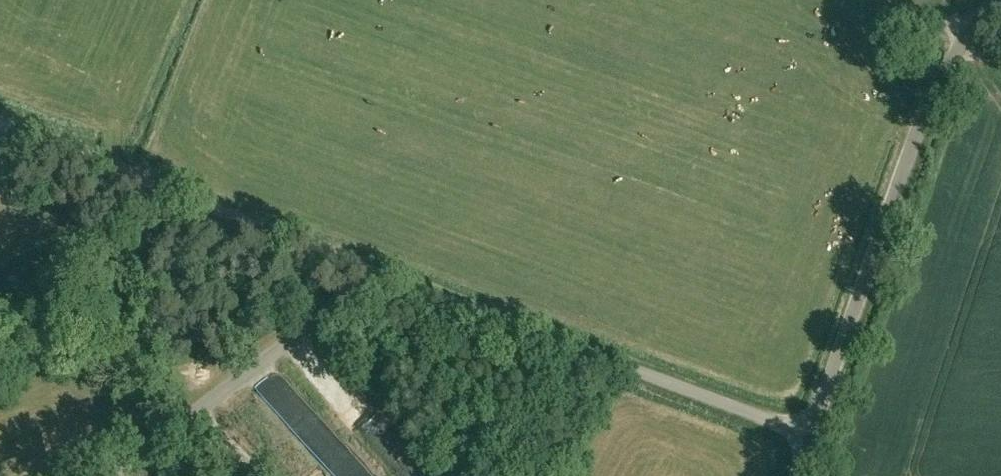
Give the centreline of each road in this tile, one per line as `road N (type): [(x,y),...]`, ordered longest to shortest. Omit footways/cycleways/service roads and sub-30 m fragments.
road 1 (unclassified): [(810,437),(922,119),(947,62),(996,0)]
road 2 (unclassified): [(810,437),(367,276)]
road 3 (track): [(367,276),(0,135)]

